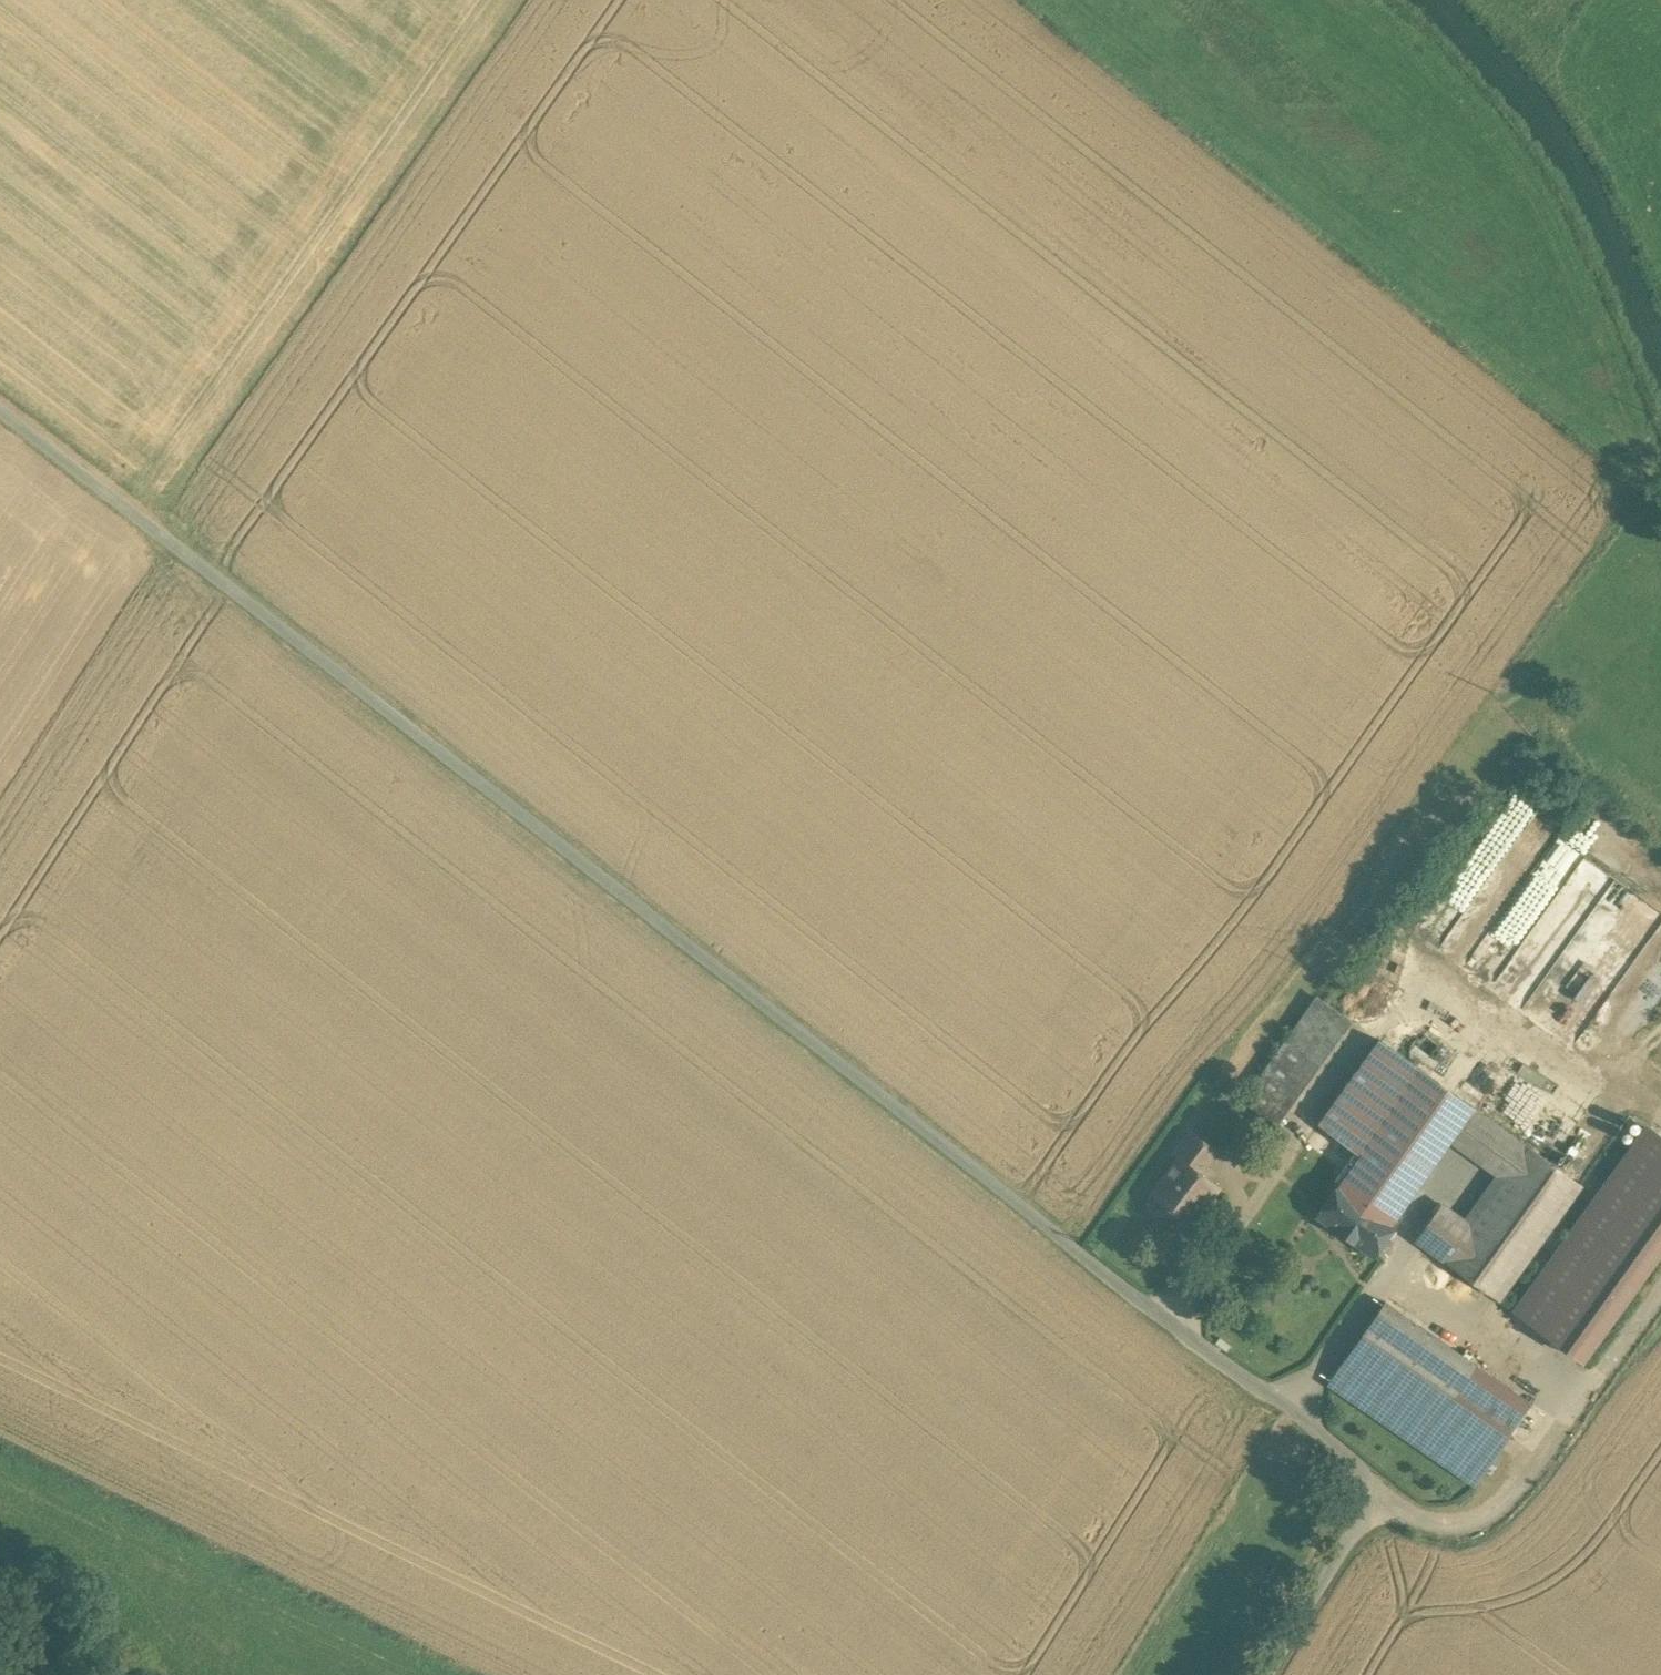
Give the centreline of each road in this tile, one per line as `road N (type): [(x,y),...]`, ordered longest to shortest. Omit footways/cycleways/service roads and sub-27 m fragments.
road 1 (residential): [(0,412),(1364,1468),(1368,1508),(1268,1674)]

